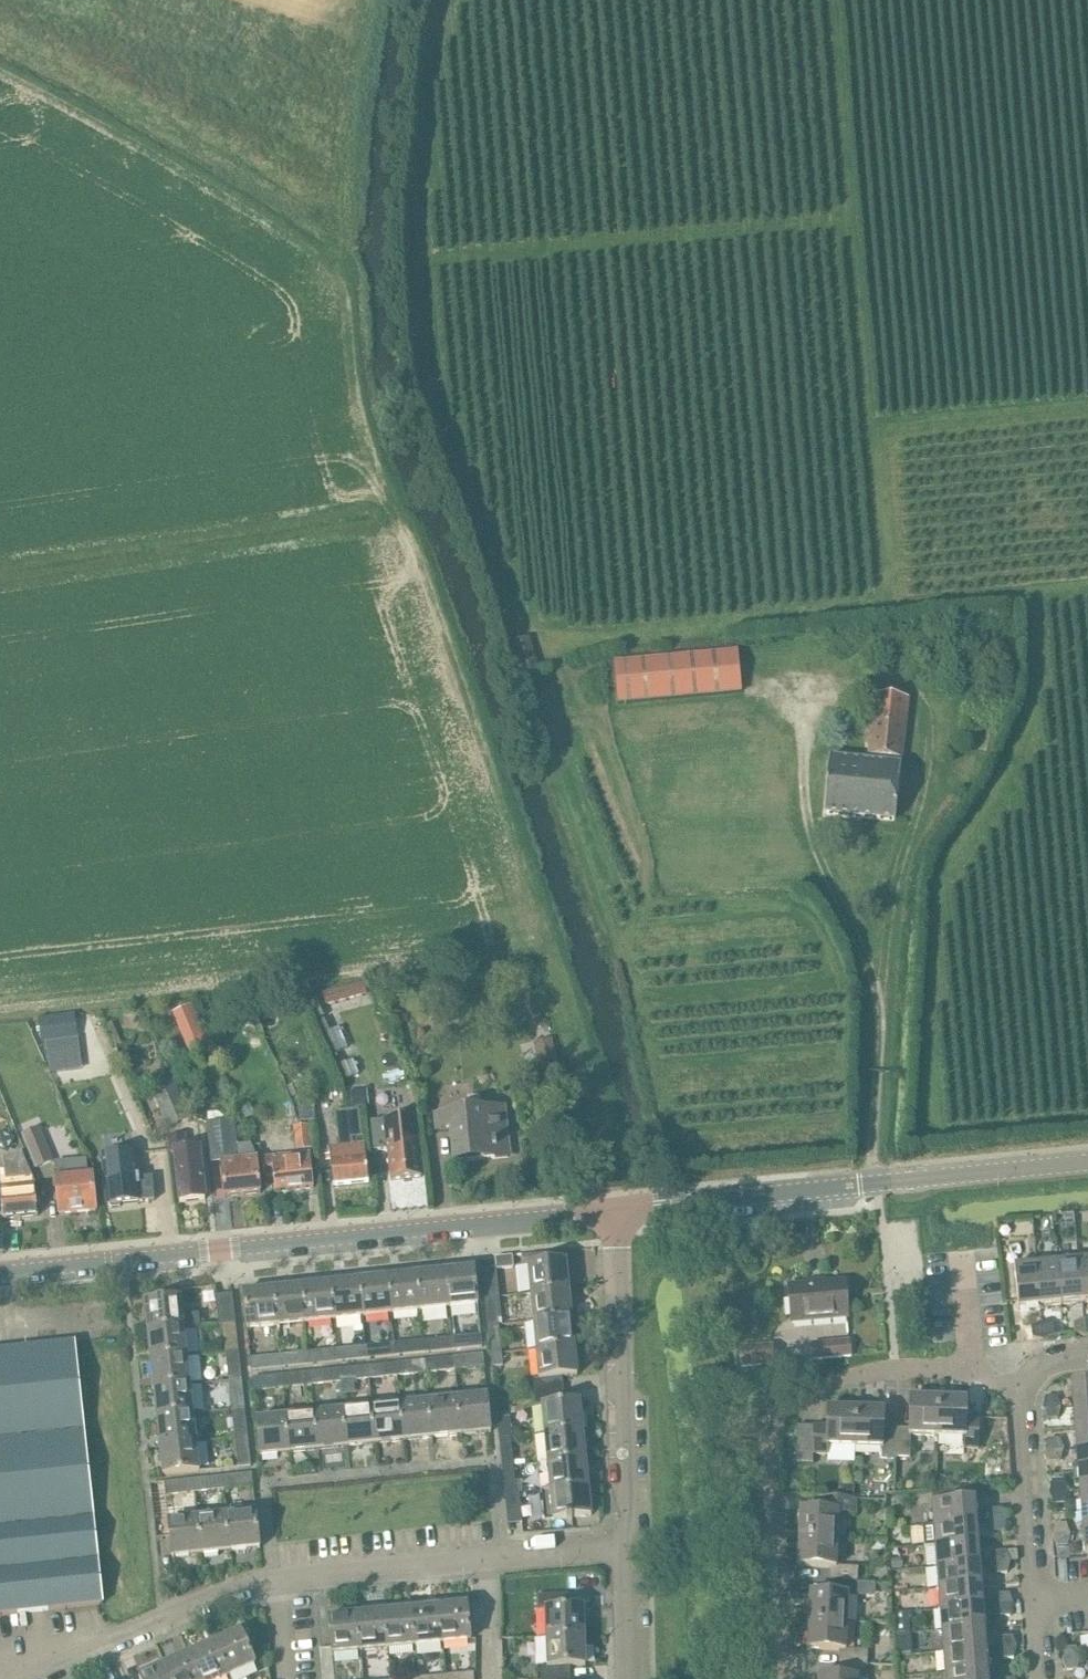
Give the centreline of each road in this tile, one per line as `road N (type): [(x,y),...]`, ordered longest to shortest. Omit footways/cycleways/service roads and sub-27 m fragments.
road 1 (residential): [(27,1678),(262,1581),(626,1545)]
road 2 (tertiary): [(0,1274),(616,1209)]
road 3 (residential): [(786,1678),(767,1435),(776,1414),(821,1387),(893,1369),(972,1373),(1021,1390)]
road 4 (tertiary): [(616,1209),(1087,1162)]
road 5 (unclassified): [(626,1545),(616,1209)]
road 6 (residential): [(1021,1390),(1033,1600)]
road 7 (unclassified): [(630,1678),(626,1545)]

